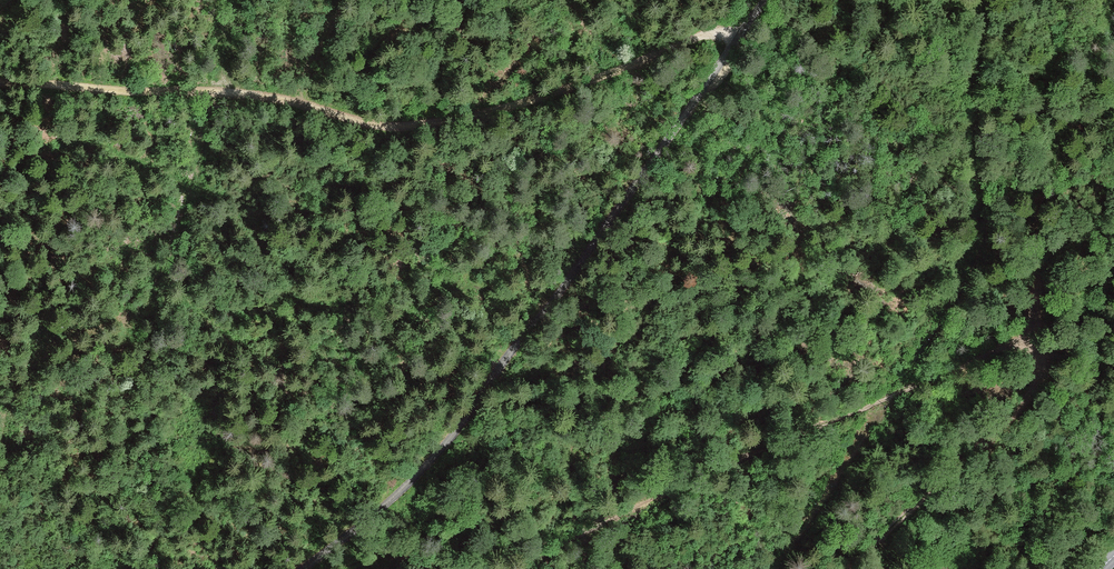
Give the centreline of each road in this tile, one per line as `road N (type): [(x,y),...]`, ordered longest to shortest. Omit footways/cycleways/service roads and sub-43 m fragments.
road 1 (track): [(518,568),(757,456),(953,351),(1005,334),(1027,341),(1037,368),(1033,396),(849,568)]
road 2 (track): [(746,32),(698,40),(578,89),(470,120),(407,128),(281,98),(0,84)]
road 3 (track): [(307,568),(433,463),(771,0)]

